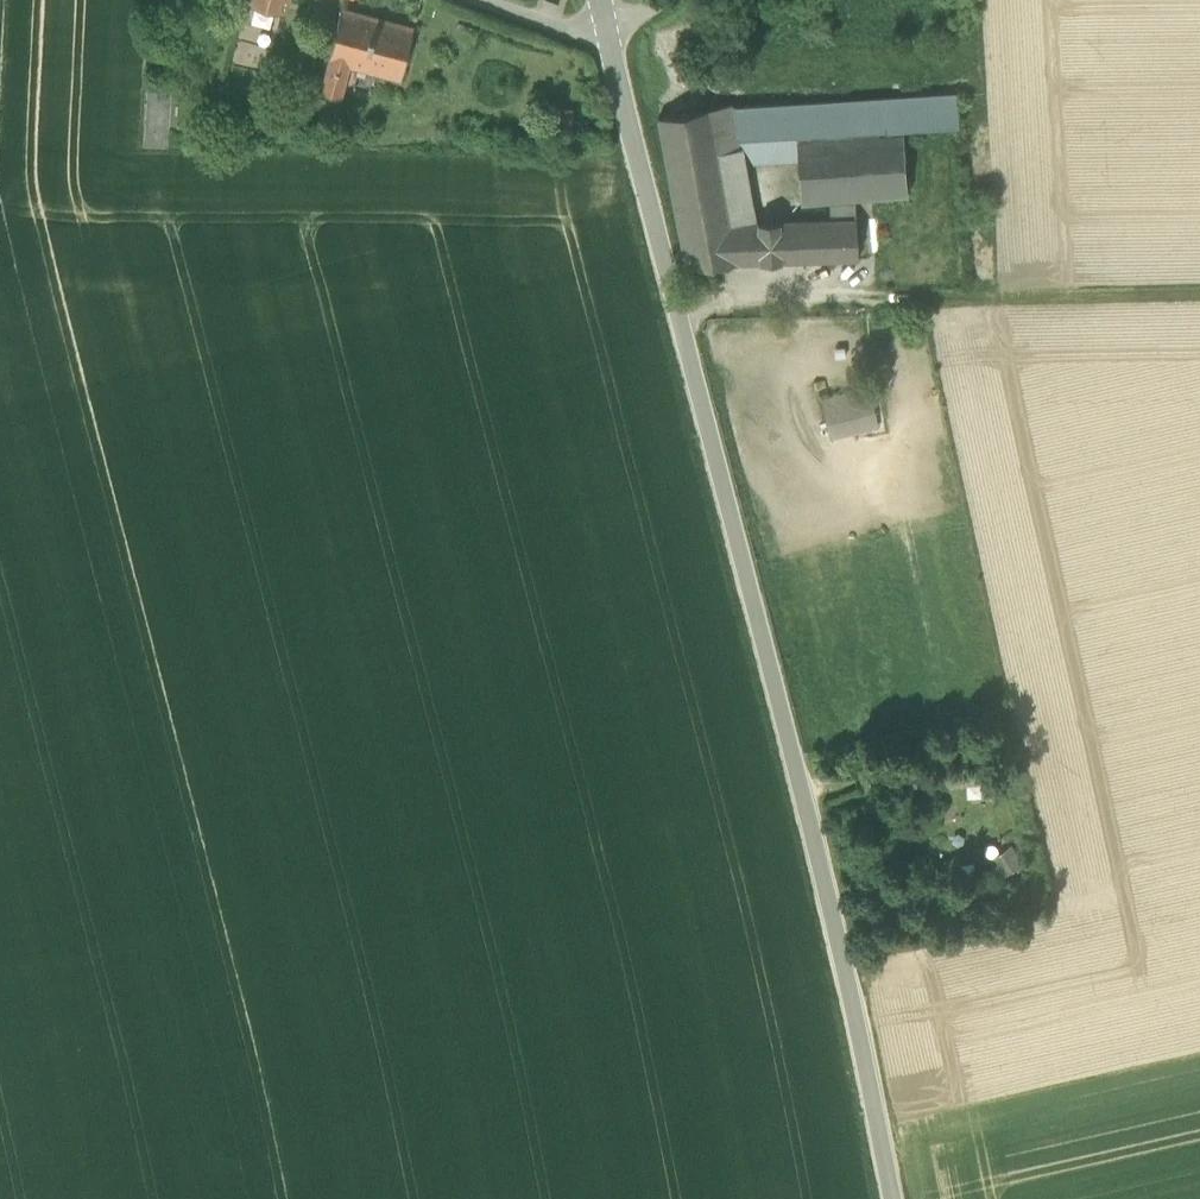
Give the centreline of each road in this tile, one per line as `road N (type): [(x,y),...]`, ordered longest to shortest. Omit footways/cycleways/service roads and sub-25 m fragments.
road 1 (unclassified): [(893,1198),(848,964),(607,28)]
road 2 (unclassified): [(607,28),(575,34),(484,0)]

